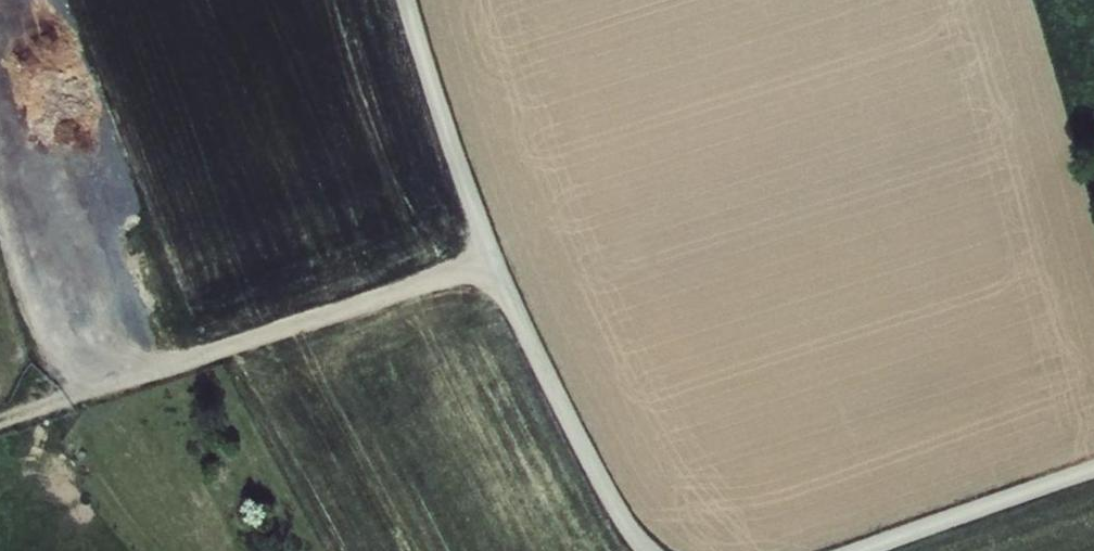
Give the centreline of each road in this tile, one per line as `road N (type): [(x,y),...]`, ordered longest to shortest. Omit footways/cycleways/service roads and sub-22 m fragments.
road 1 (track): [(406,0),(503,285),(623,522),(647,550)]
road 2 (track): [(493,259),(0,427)]
road 3 (track): [(857,550),(1093,471)]

